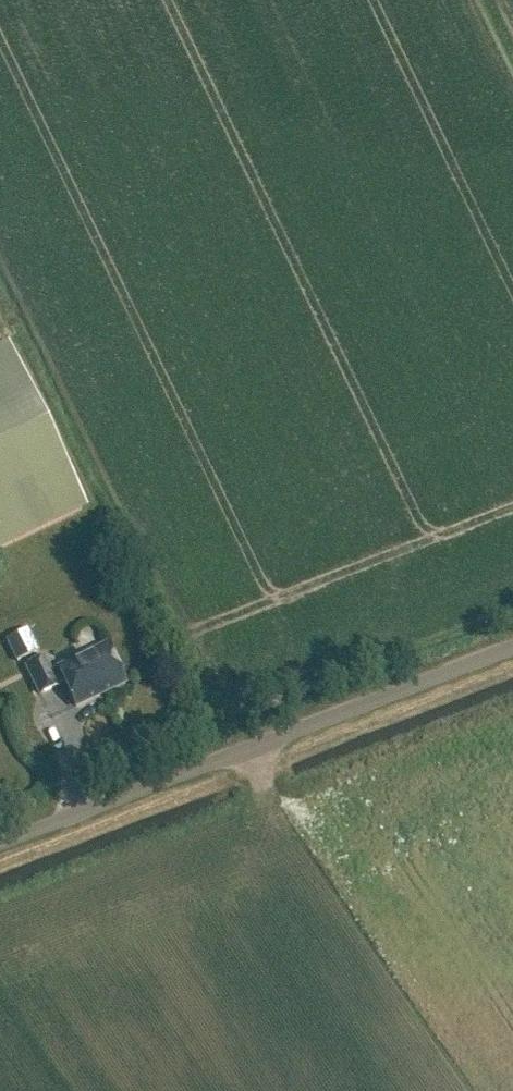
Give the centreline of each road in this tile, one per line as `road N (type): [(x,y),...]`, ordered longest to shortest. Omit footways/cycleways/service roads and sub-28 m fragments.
road 1 (unclassified): [(0,841),(512,645)]

